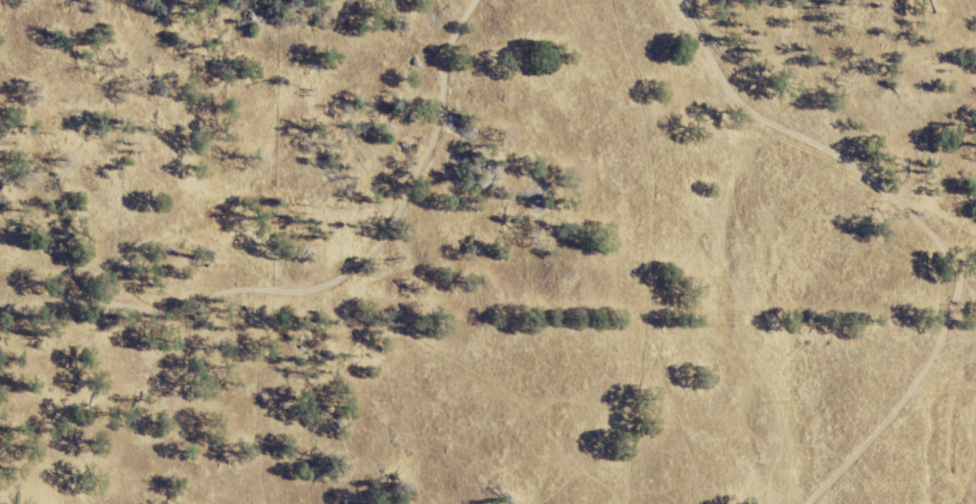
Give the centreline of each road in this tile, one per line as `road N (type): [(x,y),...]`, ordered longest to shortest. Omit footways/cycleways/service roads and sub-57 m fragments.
road 1 (track): [(0,288),(125,287),(375,255),(423,206),(444,153),(444,0)]

